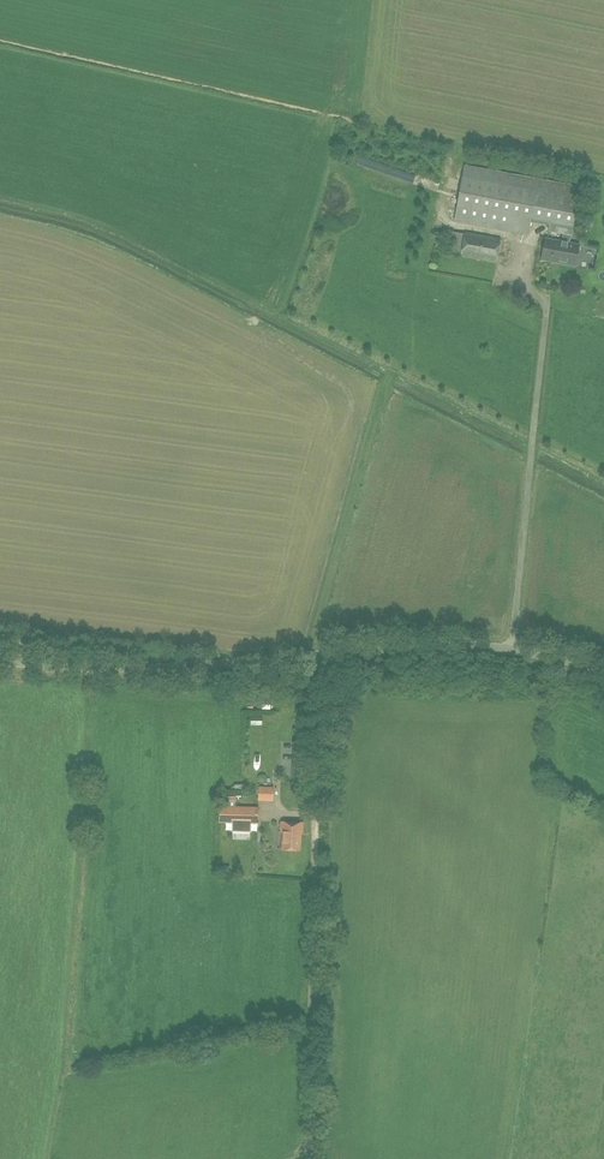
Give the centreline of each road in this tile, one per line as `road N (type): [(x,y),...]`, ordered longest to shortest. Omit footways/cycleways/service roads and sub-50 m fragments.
road 1 (unclassified): [(603,671),(463,646),(153,668),(0,660)]

